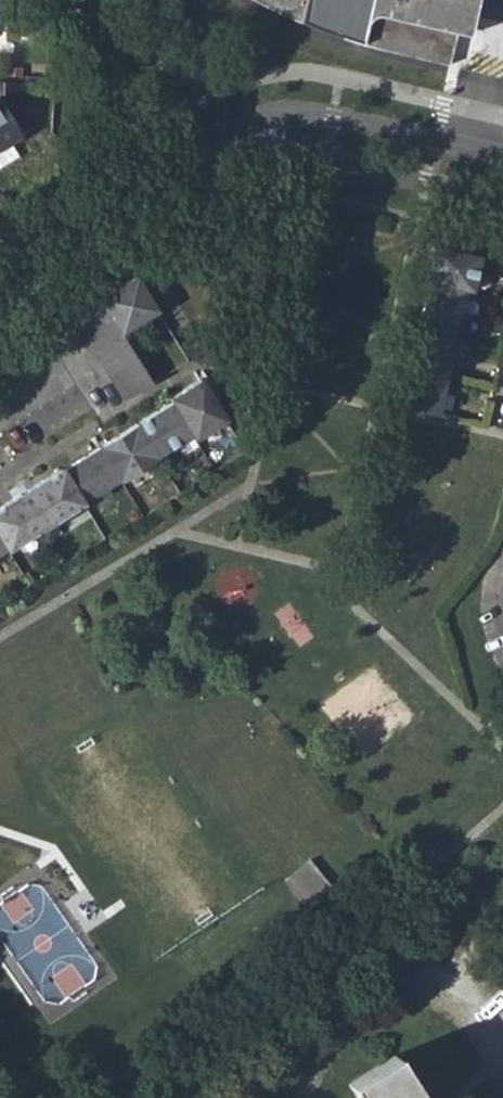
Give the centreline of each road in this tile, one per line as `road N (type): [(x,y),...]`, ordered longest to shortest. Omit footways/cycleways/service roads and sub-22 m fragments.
road 1 (tertiary): [(0,290),(248,140)]
road 2 (tertiary): [(502,151),(333,111),(290,119),(248,140)]
road 3 (tertiary): [(248,140),(502,198)]

